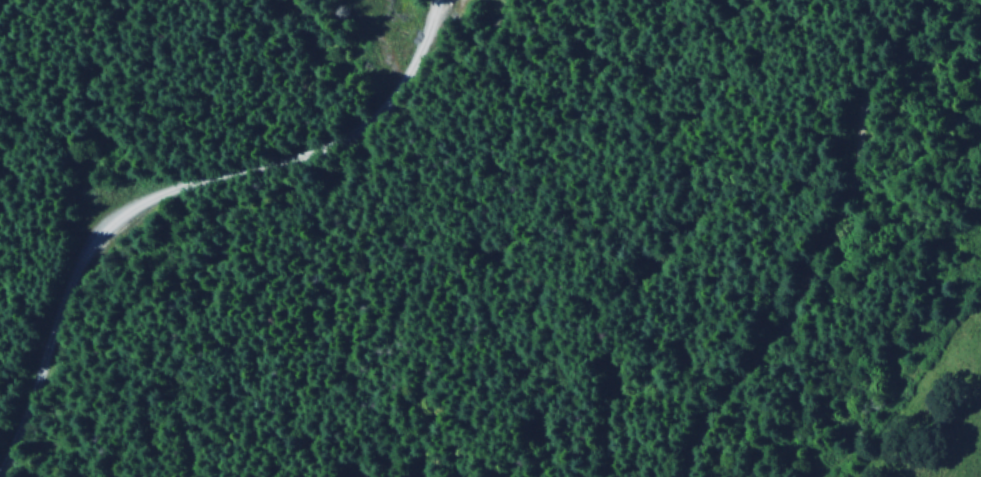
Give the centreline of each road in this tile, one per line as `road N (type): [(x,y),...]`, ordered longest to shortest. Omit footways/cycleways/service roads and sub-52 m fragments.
road 1 (residential): [(436,0),(416,73),(350,141),(296,163),(172,191),(107,226),(75,272),(0,474)]

